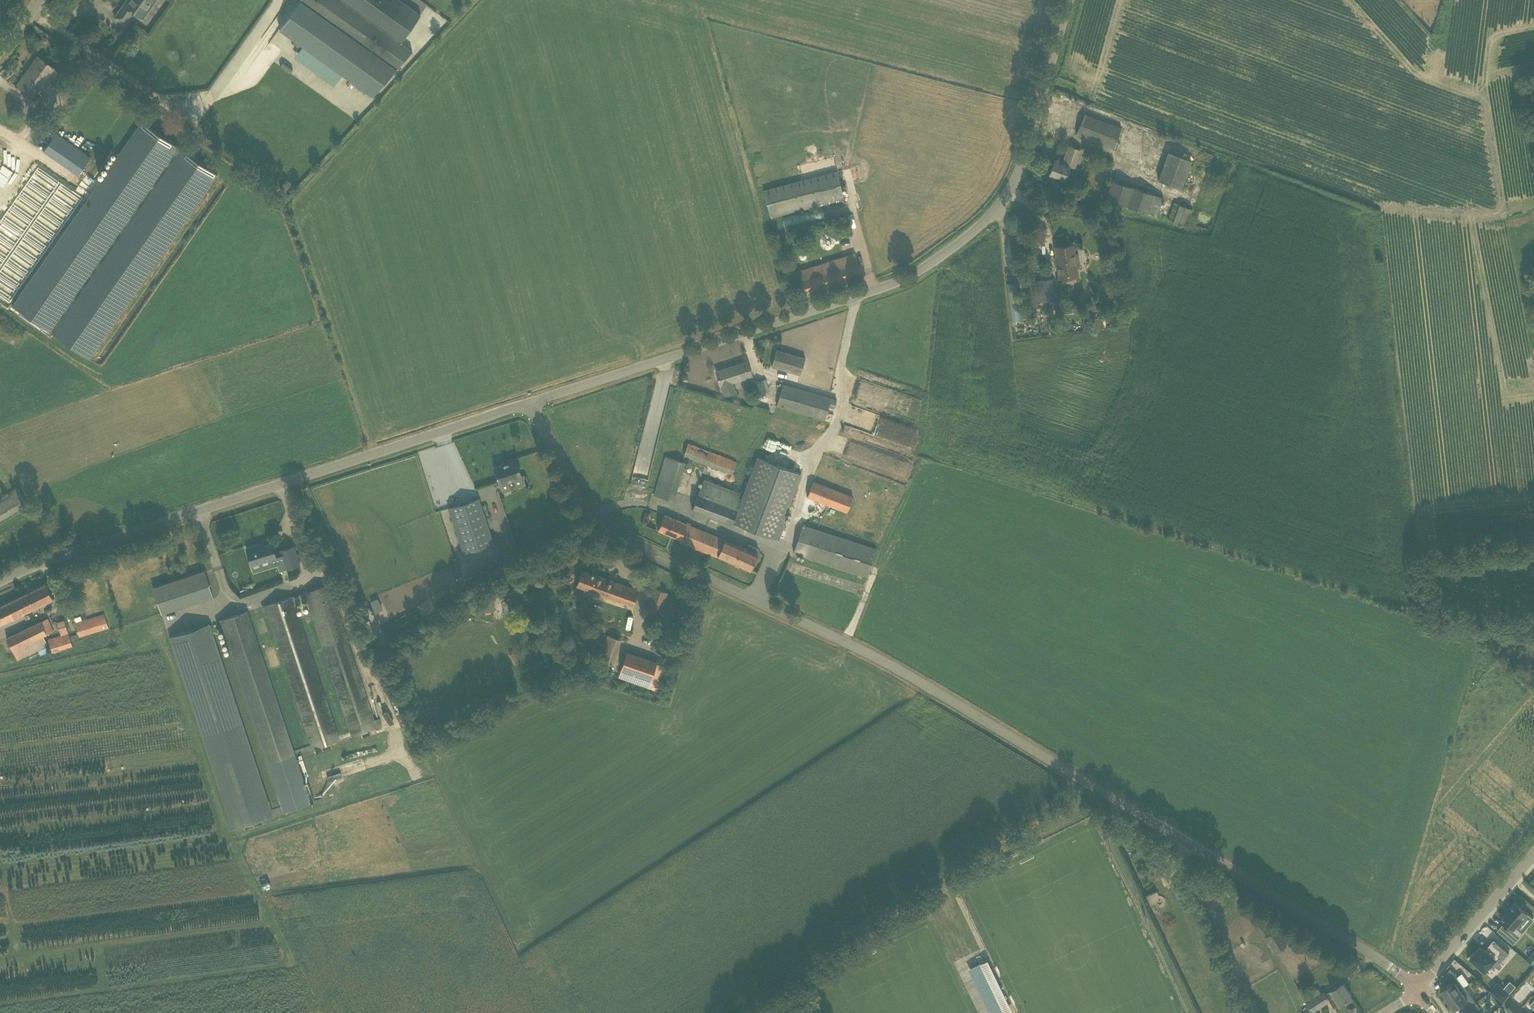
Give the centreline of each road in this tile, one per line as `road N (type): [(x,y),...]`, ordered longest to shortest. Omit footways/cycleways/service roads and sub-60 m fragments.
road 1 (unclassified): [(1417,992),(1370,952),(950,699),(836,636),(602,530),(530,402)]
road 2 (unclassified): [(530,402),(909,278),(970,233),(1012,185),(1067,0)]
road 3 (unclassified): [(0,580),(530,402)]
road 4 (unclassified): [(1417,992),(1533,853)]

